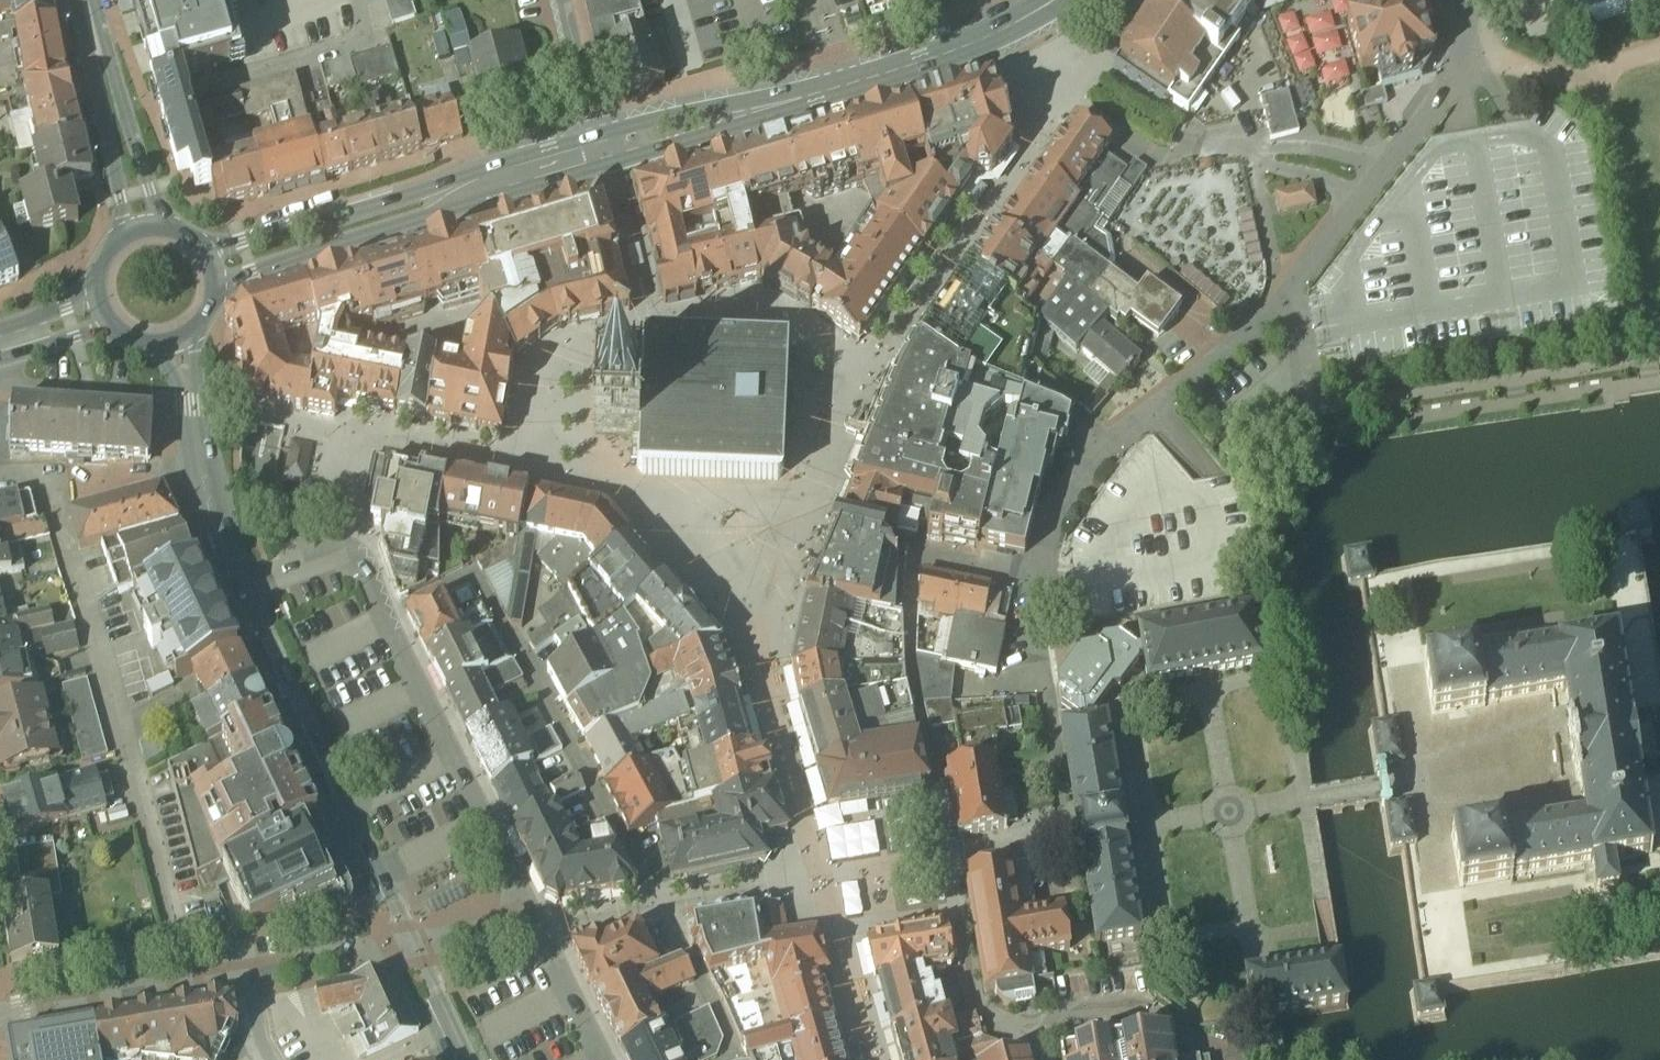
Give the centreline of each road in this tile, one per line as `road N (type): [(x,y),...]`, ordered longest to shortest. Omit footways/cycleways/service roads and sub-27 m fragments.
road 1 (residential): [(1468,0),(1456,67),(1287,292),(1112,439),(1068,493),(1038,591),(1068,823)]
road 2 (residential): [(550,923),(369,559),(226,573)]
road 3 (tertiary): [(604,151),(915,63),(1051,0)]
road 4 (residential): [(226,573),(398,947)]
road 5 (tertiary): [(214,270),(604,151)]
road 6 (residential): [(0,1015),(241,974)]
road 7 (residential): [(174,342),(226,573)]
road 8 (tertiary): [(85,0),(144,227)]
road 9 (residential): [(241,974),(398,947)]
road 10 (residential): [(566,0),(604,151)]
road 11 (unclassified): [(398,947),(550,923)]
road 12 (residential): [(616,1059),(550,923)]
road 13 (residential): [(398,947),(452,1059)]

